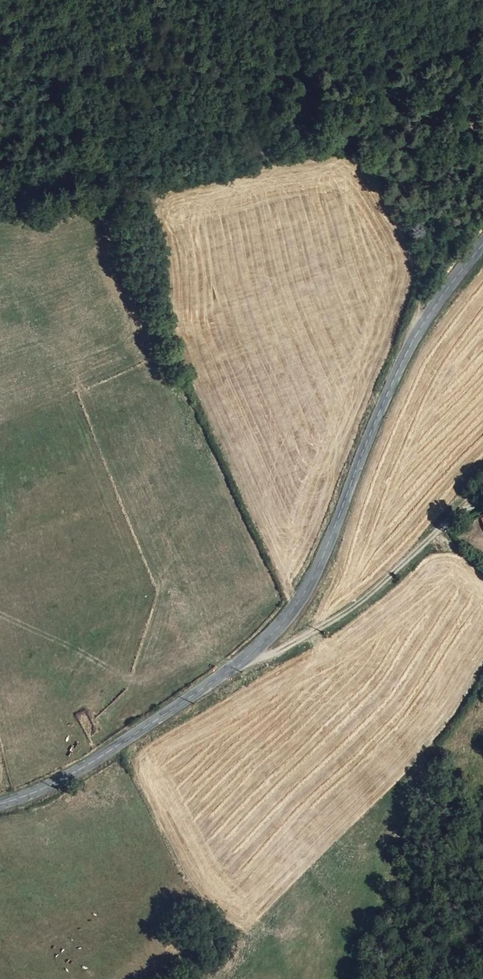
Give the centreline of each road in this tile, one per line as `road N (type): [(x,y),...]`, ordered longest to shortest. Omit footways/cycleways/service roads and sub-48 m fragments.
road 1 (tertiary): [(0,808),(62,783),(253,653),(292,612),(421,328),(482,249)]
road 2 (track): [(0,194),(36,201),(266,143),(399,143),(470,129),(482,137)]
road 3 (track): [(253,653),(264,657),(359,603),(456,515),(482,502)]
road 4 (track): [(482,140),(439,221),(421,328)]

